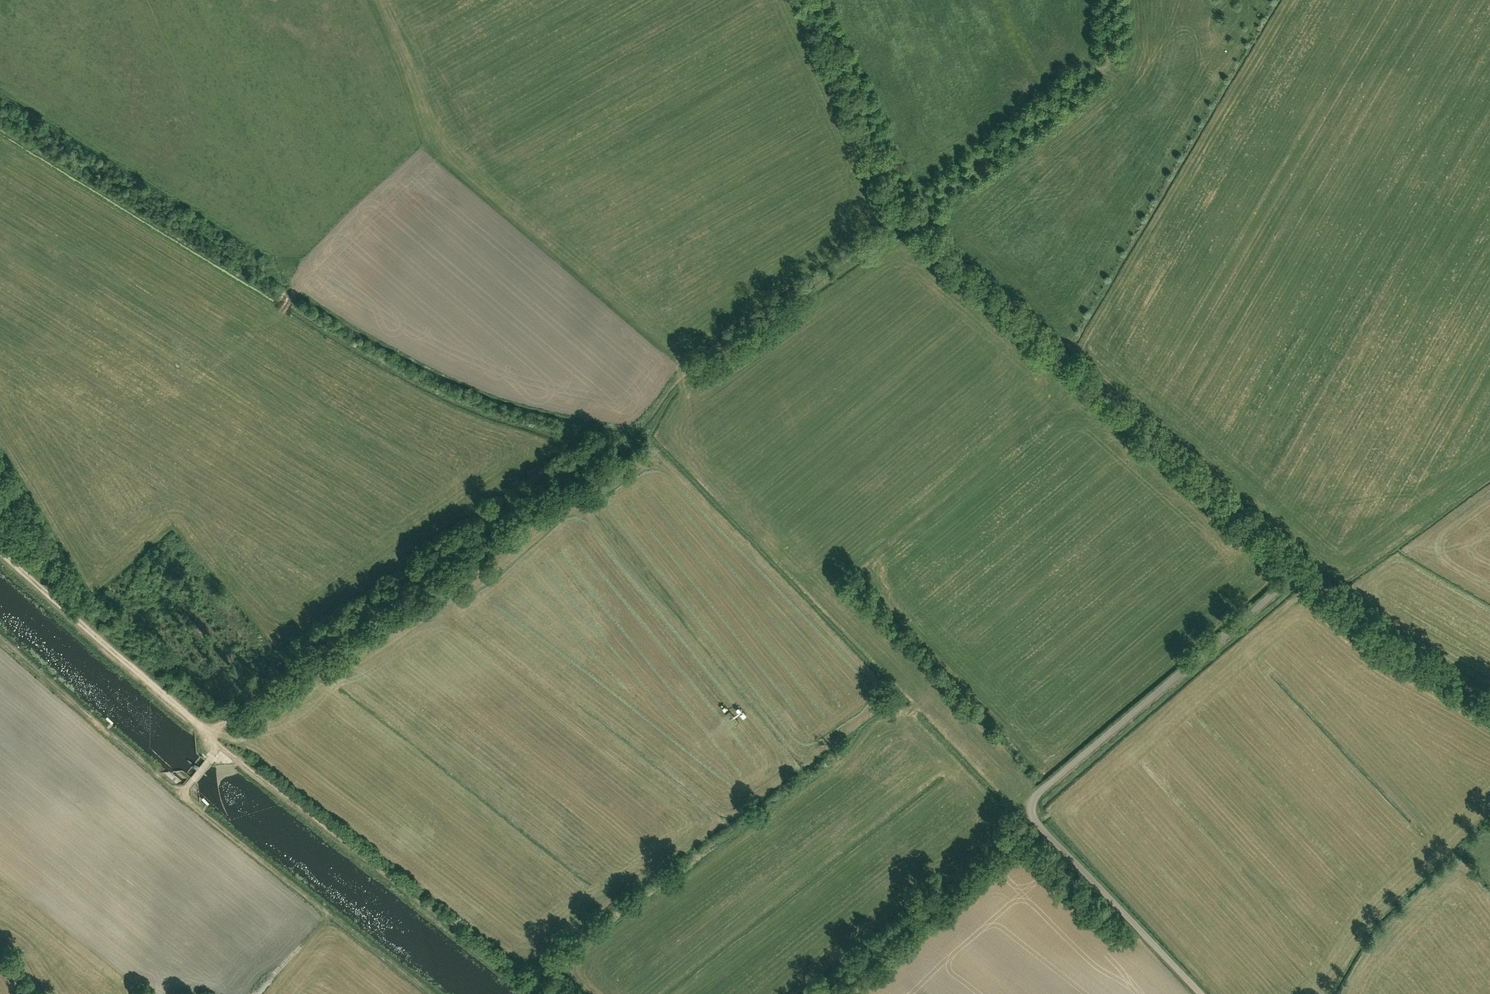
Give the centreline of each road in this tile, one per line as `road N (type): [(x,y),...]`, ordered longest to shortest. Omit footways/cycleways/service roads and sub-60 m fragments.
road 1 (unclassified): [(1489,702),(1361,623),(923,236),(808,0)]
road 2 (track): [(211,739),(0,554)]

